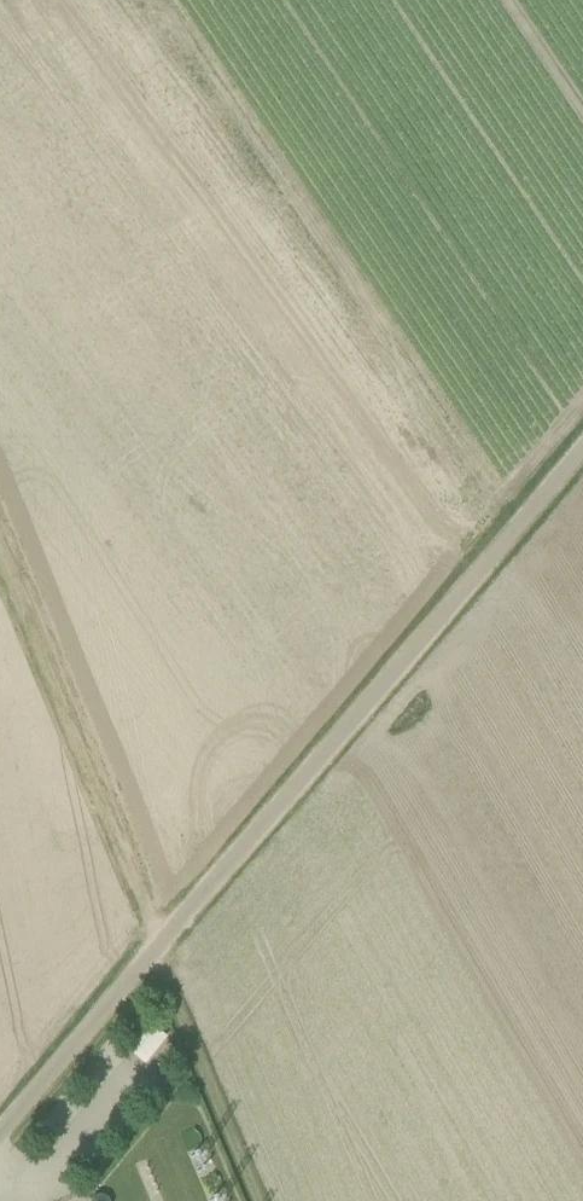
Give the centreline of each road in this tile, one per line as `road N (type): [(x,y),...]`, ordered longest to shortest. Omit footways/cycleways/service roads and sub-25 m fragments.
road 1 (unclassified): [(0,1137),(582,451)]
road 2 (track): [(0,554),(142,934),(167,972),(262,1200)]

